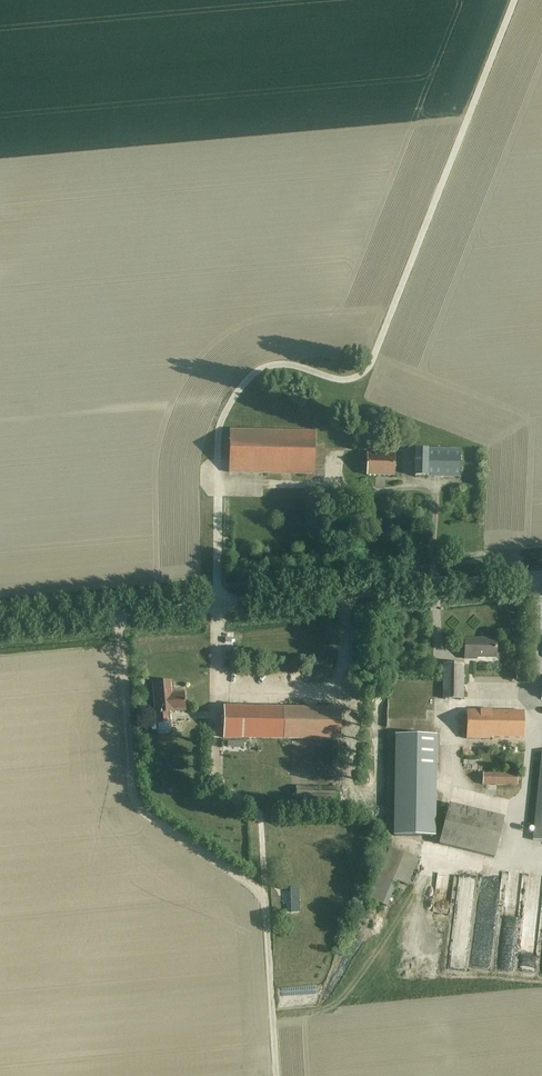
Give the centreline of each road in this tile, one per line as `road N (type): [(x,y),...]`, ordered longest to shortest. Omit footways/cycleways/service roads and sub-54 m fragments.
road 1 (unclassified): [(0,625),(541,576)]
road 2 (track): [(115,614),(137,806),(266,901),(276,1075)]

